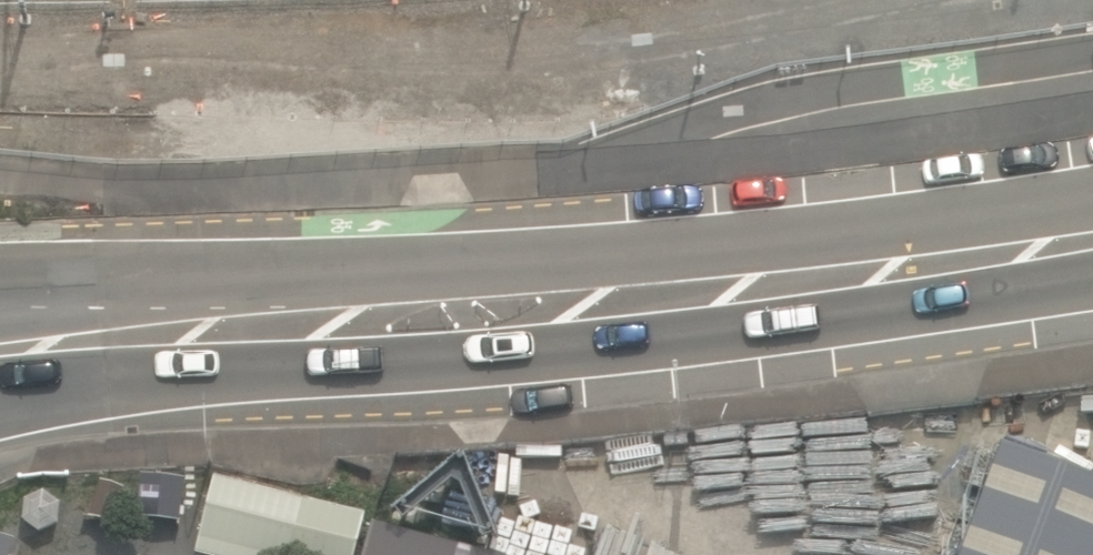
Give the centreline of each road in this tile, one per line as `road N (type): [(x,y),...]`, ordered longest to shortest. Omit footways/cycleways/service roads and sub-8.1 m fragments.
road 1 (secondary): [(802,283),(666,326),(529,346),(0,392)]
road 2 (secondary): [(84,300),(368,267),(553,259),(802,283)]
road 3 (secondary): [(1092,240),(802,283)]

